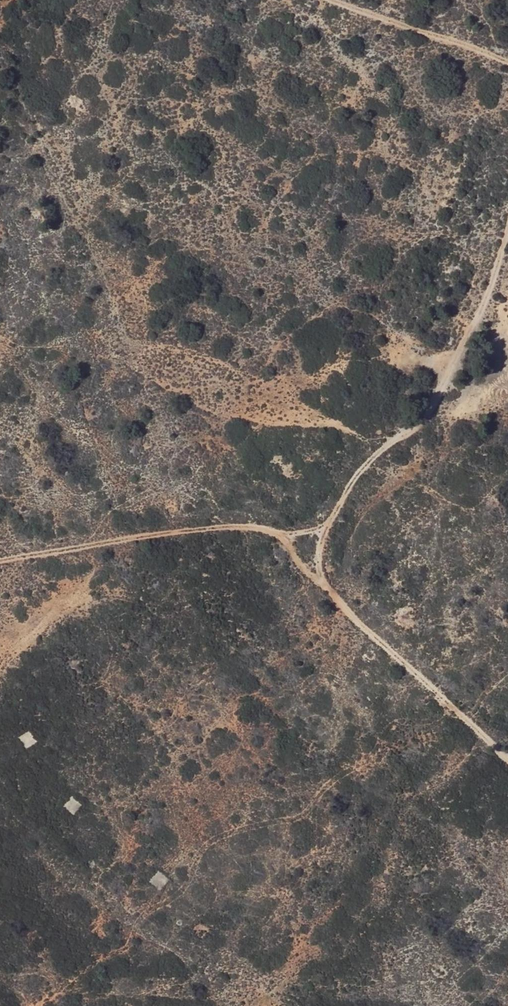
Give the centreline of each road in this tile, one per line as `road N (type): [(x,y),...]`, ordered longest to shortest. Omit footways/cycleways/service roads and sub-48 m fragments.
road 1 (track): [(0,563),(184,530),(299,535),(377,449),(428,411),(463,359),(507,234)]
road 2 (track): [(299,535),(381,645),(507,767)]
road 3 (track): [(507,57),(354,0)]

